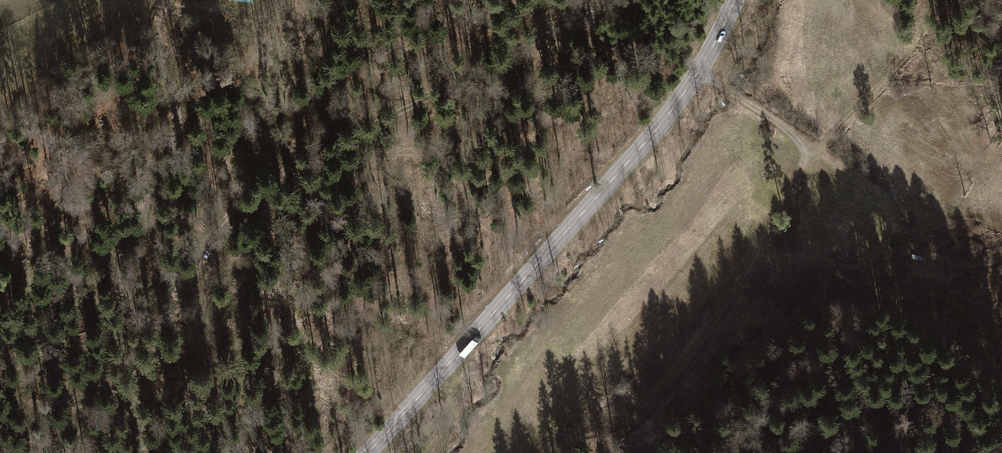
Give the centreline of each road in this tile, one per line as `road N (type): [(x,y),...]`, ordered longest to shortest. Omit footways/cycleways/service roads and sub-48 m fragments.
road 1 (track): [(636,0),(577,19),(316,149),(213,228),(185,268),(141,366),(70,452)]
road 2 (tertiary): [(369,452),(616,182),(693,80),(735,0)]
road 3 (track): [(693,80),(786,130),(804,154),(781,213),(700,353),(609,452)]
road 4 (track): [(804,154),(827,154),(896,207),(905,255),(892,345),(866,392),(814,452)]
road 5 (track): [(161,24),(177,133),(121,257),(118,289),(135,315),(164,325)]
road 6 (track): [(816,154),(905,61),(933,0)]

